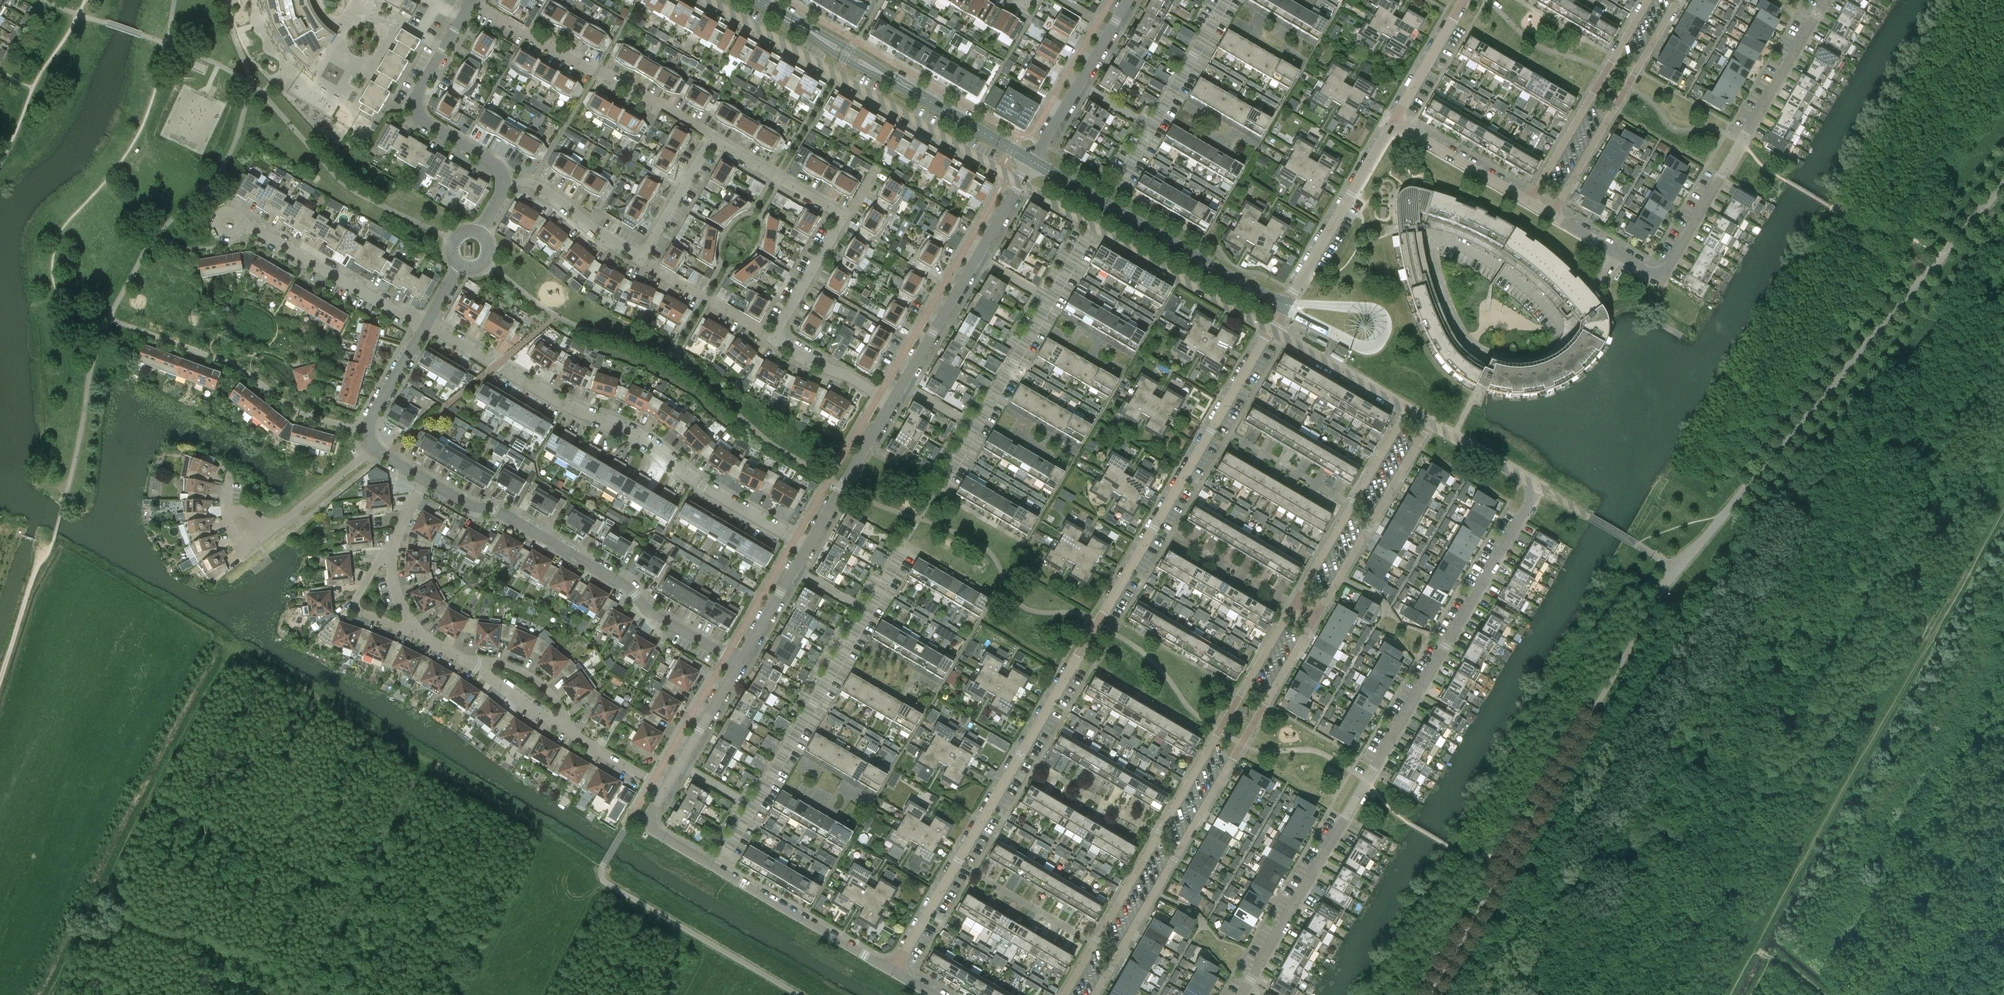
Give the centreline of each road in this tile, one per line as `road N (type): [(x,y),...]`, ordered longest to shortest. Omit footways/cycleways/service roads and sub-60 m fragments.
road 1 (residential): [(891,971),(1270,330)]
road 2 (residential): [(1538,488),(1242,994)]
road 3 (residential): [(1294,603),(1065,994)]
road 4 (residential): [(811,543),(702,484),(640,432),(426,324)]
road 5 (residential): [(1095,994),(1317,618)]
road 6 (residential): [(1021,188),(706,0)]
road 7 (residential): [(739,662),(667,624),(629,585),(501,514),(424,482)]
road 8 (residential): [(1621,256),(1651,272),(1666,270),(1824,0)]
road 9 (tertiary): [(1034,162),(756,0)]
road 10 (tertiary): [(1285,304),(1034,162)]
road 11 (residential): [(713,139),(471,3)]
road 12 (residential): [(1552,216),(1678,0)]
road 13 (residential): [(1557,322),(1559,336),(1547,346),(1482,347),(1462,329),(1440,285),(1433,241),(1457,244)]
road 14 (residential): [(506,178),(416,111),(416,94),(471,3)]
road 15 (residential): [(1529,201),(1647,0)]
road 16 (residential): [(757,811),(870,613)]
road 17 (residential): [(1317,618),(1430,424)]
road 18 (residential): [(1407,411),(1294,603)]
road 19 (residential): [(426,324),(260,231),(231,227)]
road 20 (residential): [(1285,304),(1393,122)]
road 21 (residential): [(891,971),(723,872)]
road 22 (residential): [(811,543),(894,403)]
road 23 (residential): [(643,260),(549,196),(506,178)]
road 24 (residential): [(1407,411),(1270,330)]
road 25 (residential): [(1529,201),(1393,122)]
road 26 (residential): [(776,340),(643,260)]
road 27 (residential): [(847,216),(713,139)]
road 28 (residential): [(1226,0),(1152,128)]
road 29 (residential): [(903,386),(979,260)]
road 30 (residential): [(975,428),(1048,302)]
road 31 (residential): [(776,340),(847,216)]
road 32 (residential): [(1393,122),(1462,0)]
road 33 (residential): [(643,260),(713,139)]
road 34 (residential): [(584,741),(532,675),(496,665),(479,671)]
road 35 (residential): [(374,448),(375,415),(426,324)]
road 36 (residential): [(417,633),(362,614),(357,599),(390,548)]
road 37 (residential): [(894,403),(776,340)]
road 38 (residential): [(723,872),(651,825),(669,785)]
road 39 (residential): [(1457,244),(1543,297),(1557,322)]
road 40 (residential): [(584,741),(479,671)]
road 41 (residential): [(1538,488),(1430,424)]

